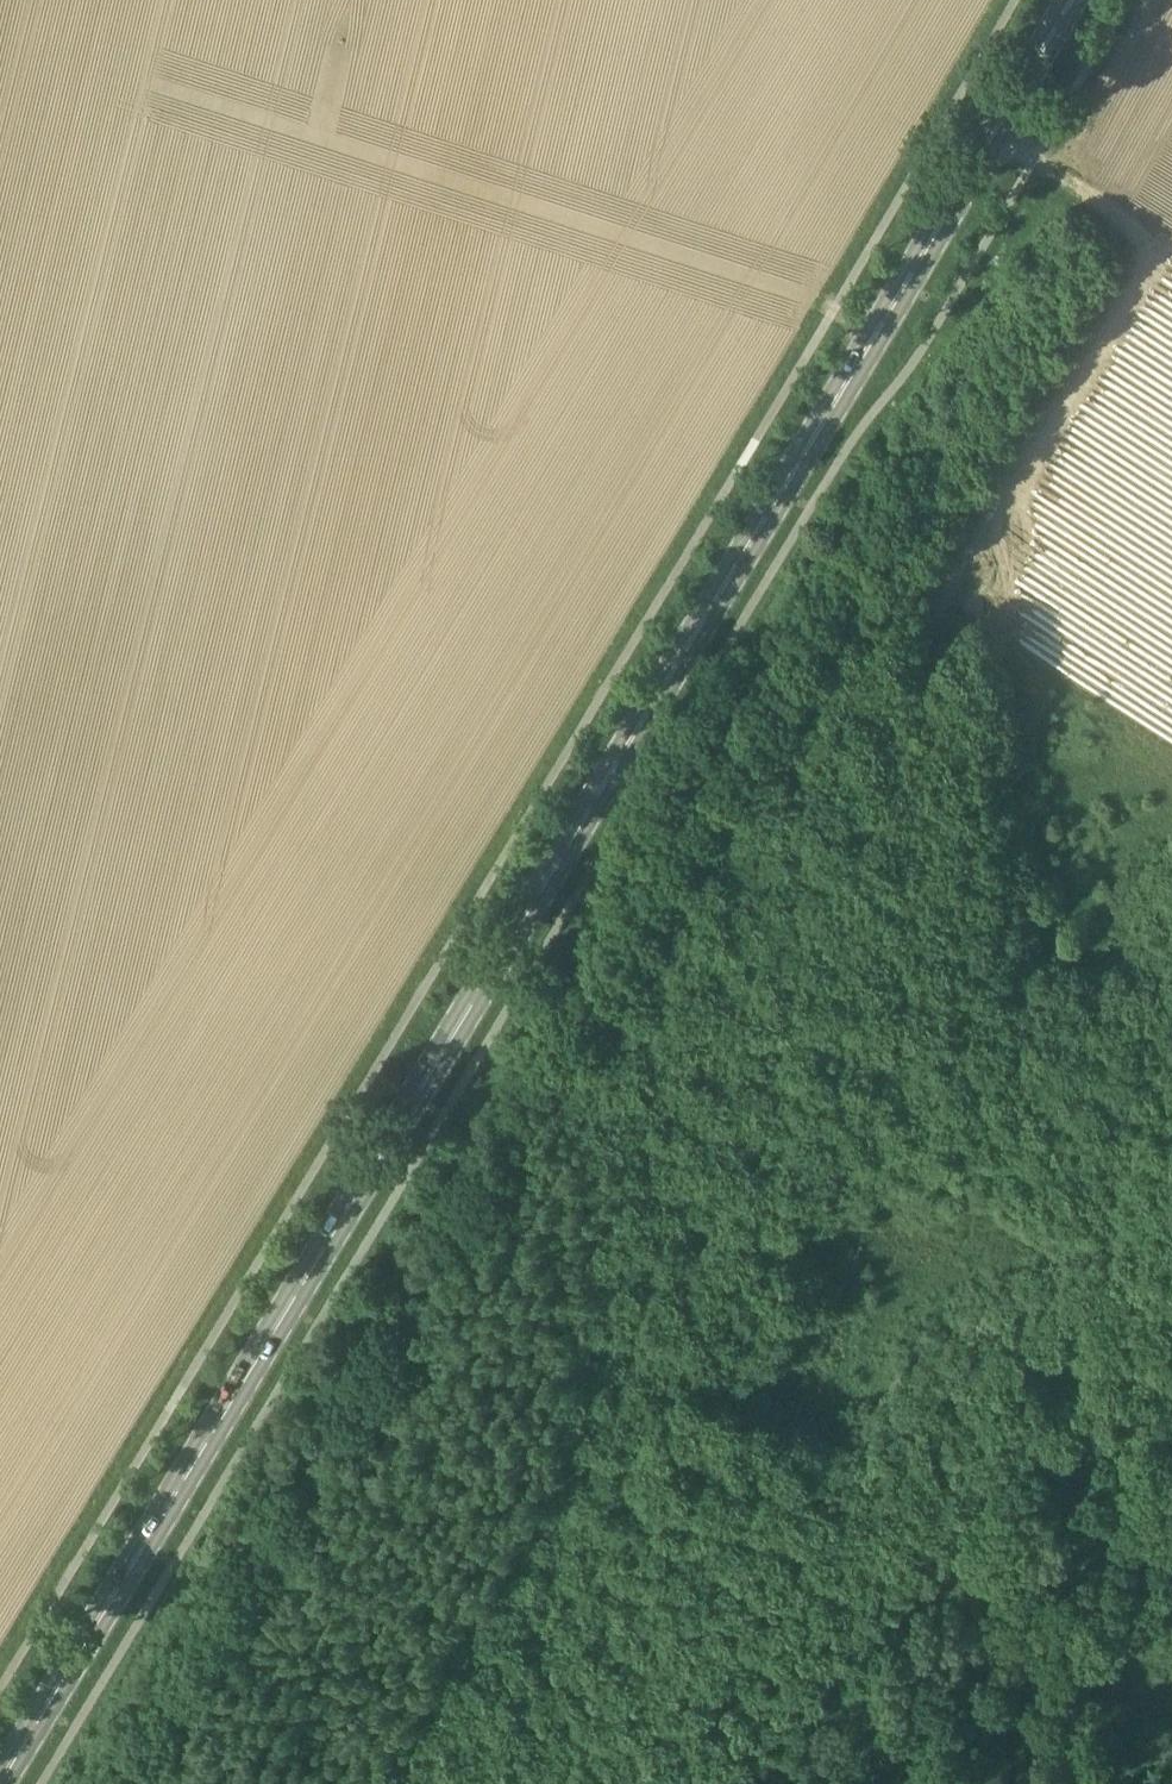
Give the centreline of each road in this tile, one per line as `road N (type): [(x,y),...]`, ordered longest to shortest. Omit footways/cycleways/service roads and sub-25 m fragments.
road 1 (primary): [(1,1783),(691,643),(1067,0)]
road 2 (track): [(1171,1392),(1029,1459),(728,1783)]

